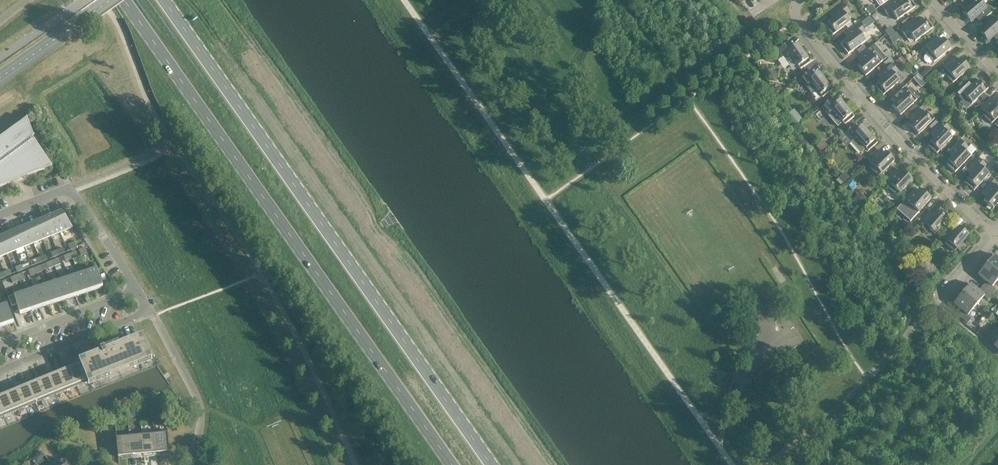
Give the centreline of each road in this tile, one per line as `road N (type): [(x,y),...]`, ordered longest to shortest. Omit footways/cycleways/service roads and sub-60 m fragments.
road 1 (trunk): [(493,464),(166,0)]
road 2 (trunk): [(126,0),(451,464)]
road 3 (residential): [(996,234),(803,28),(797,6),(805,0)]
road 4 (residential): [(0,221),(79,189),(135,291)]
road 5 (residential): [(0,369),(148,313),(135,291)]
road 6 (residential): [(135,291),(0,343)]

